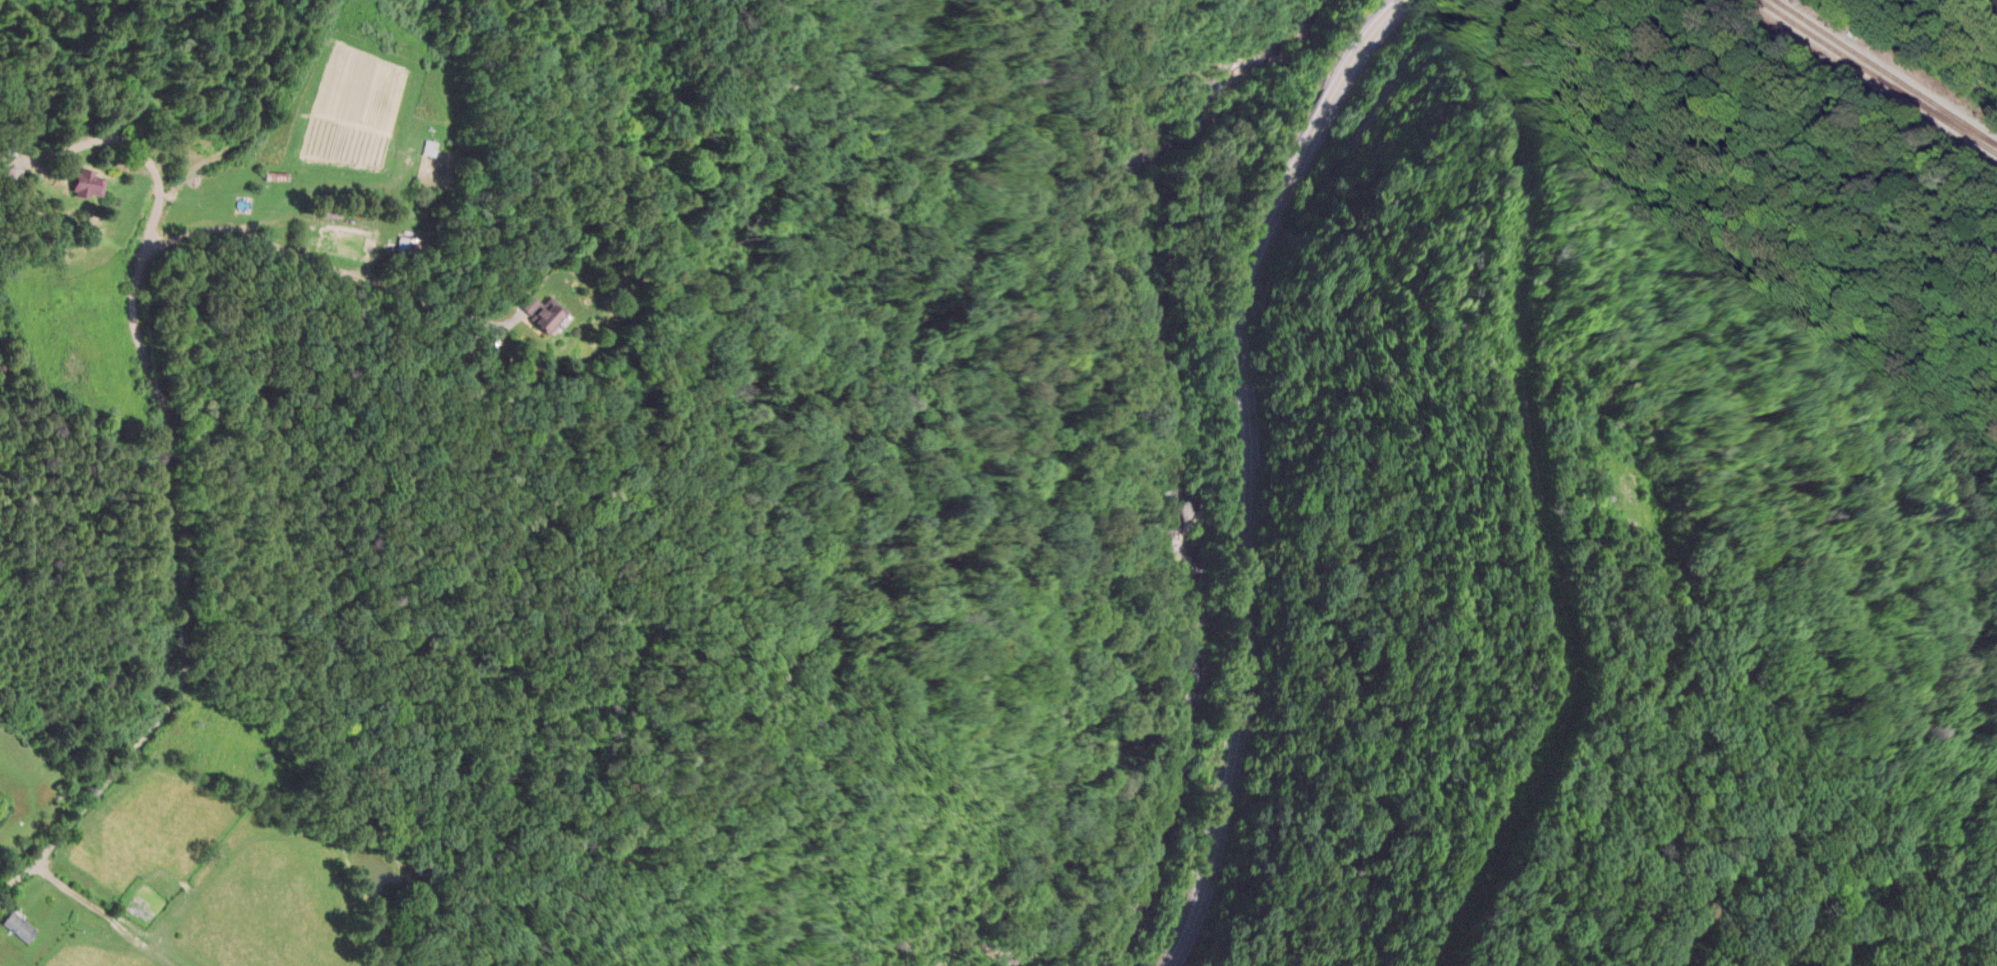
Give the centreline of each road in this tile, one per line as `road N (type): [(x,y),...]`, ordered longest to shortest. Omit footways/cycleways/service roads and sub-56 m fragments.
road 1 (secondary): [(1169,965),(1198,910),(1241,709),(1249,476),(1243,287),(1329,97),(1402,0)]
road 2 (residential): [(0,894),(41,867),(128,761),(166,689),(176,501),(130,300),(145,227),(185,174),(225,156),(255,106),(265,0)]

